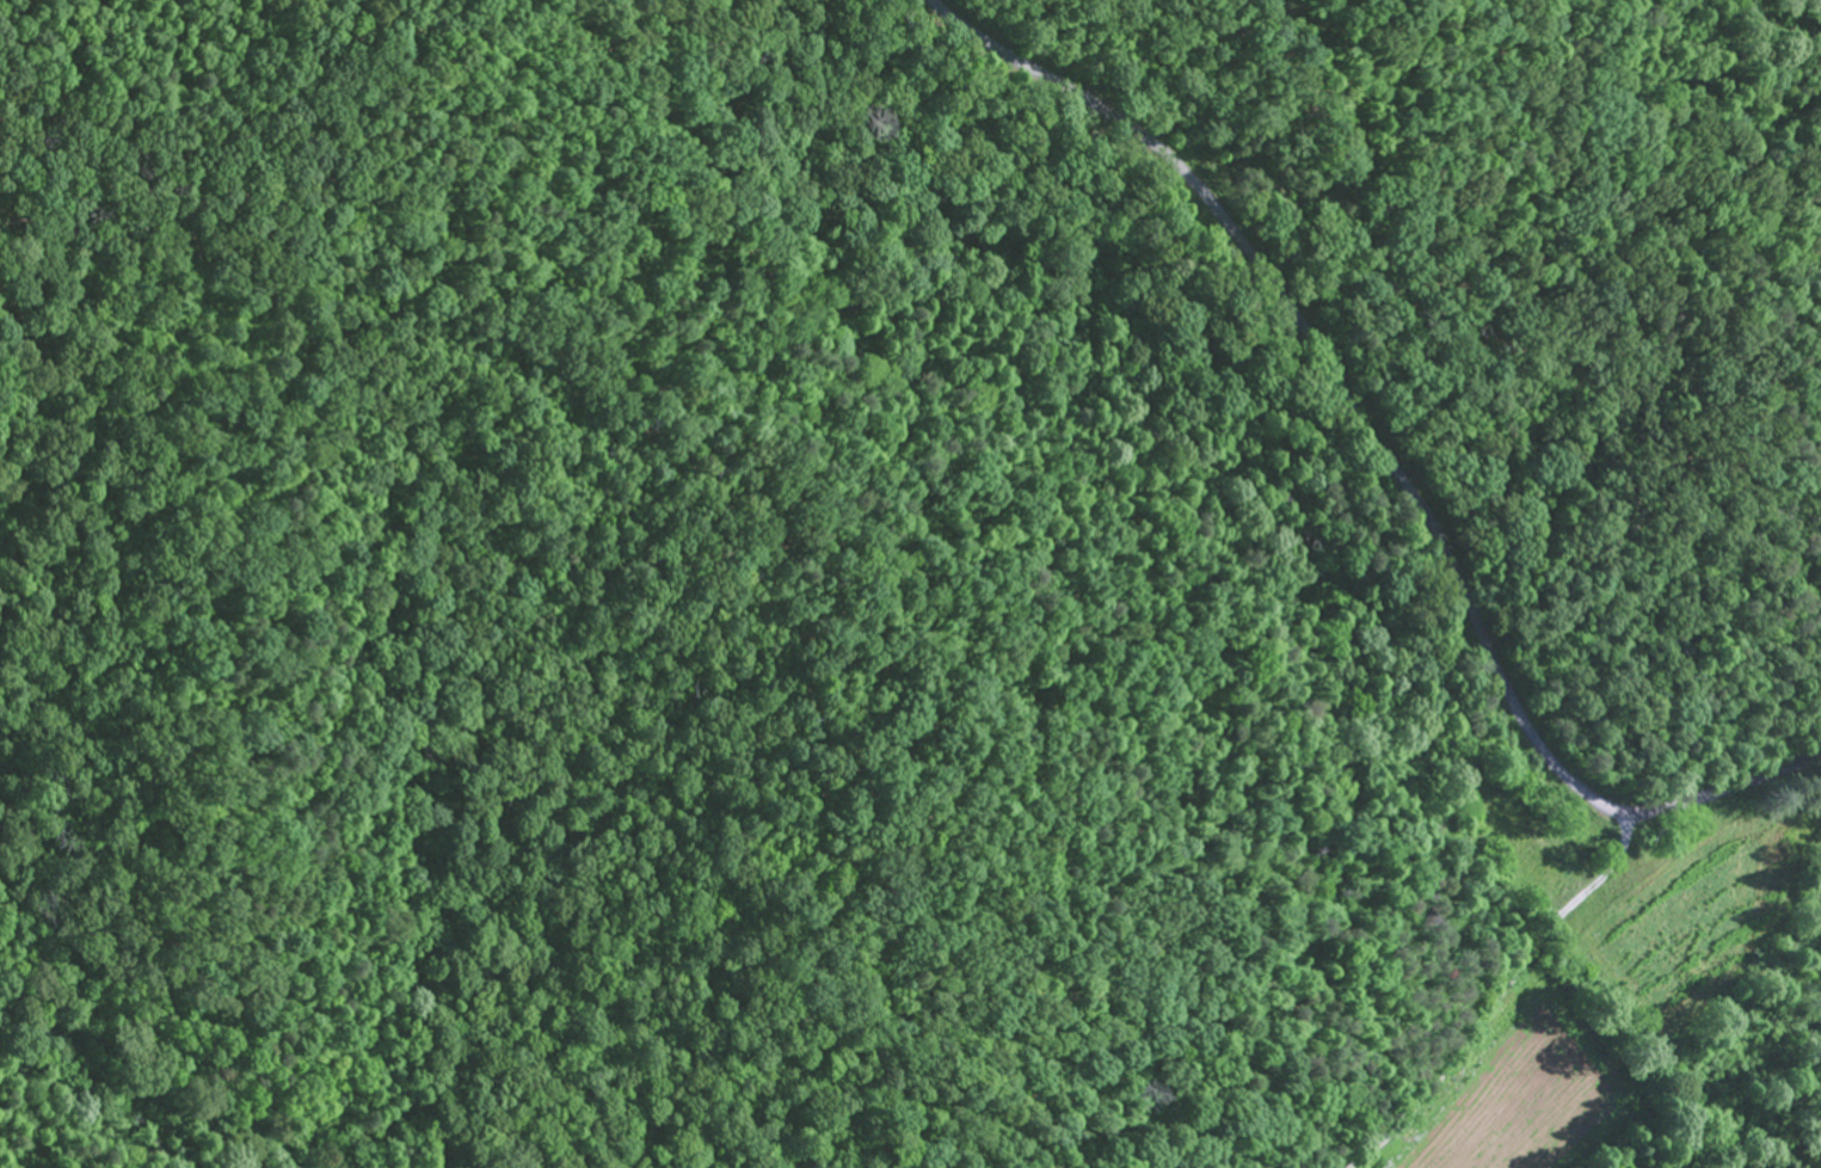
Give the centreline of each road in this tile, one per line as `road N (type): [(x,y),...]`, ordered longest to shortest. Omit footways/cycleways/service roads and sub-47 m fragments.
road 1 (residential): [(1820,750),(1657,817),(1616,812),(1582,792),(1519,713),(1444,548),(1396,469),(1272,276),(1212,203),(1137,134),(983,43),(930,0)]

